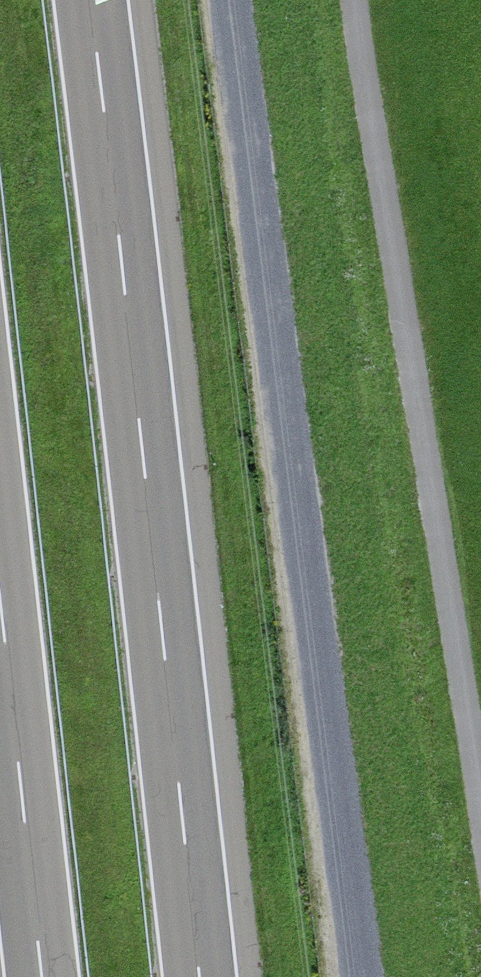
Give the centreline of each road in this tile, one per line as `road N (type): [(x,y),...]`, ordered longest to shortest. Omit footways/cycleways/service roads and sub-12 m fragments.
road 1 (track): [(238,0),(370,976)]
road 2 (motorway): [(198,976),(86,0)]
road 3 (track): [(361,0),(480,738)]
road 4 (motorway): [(0,601),(41,976)]

